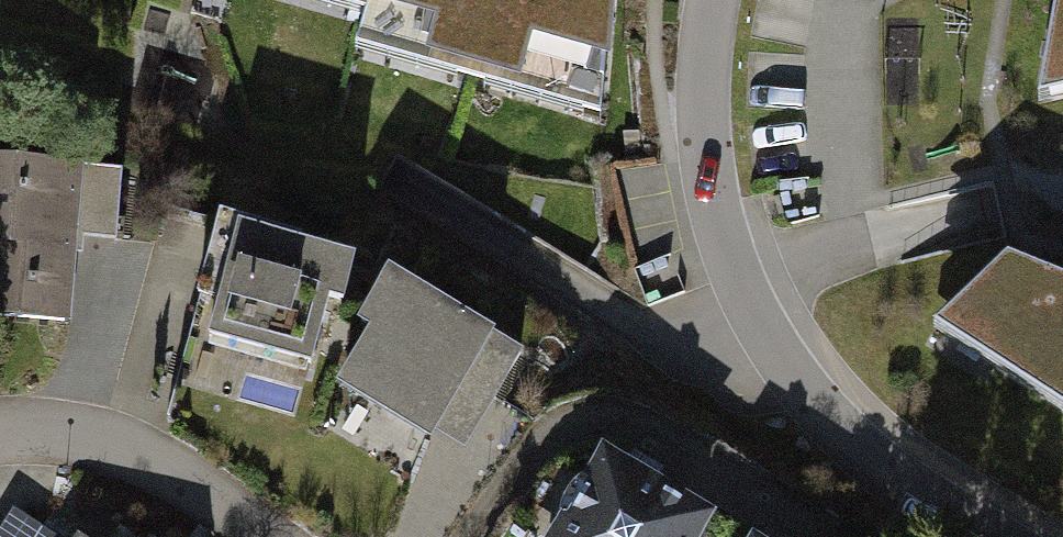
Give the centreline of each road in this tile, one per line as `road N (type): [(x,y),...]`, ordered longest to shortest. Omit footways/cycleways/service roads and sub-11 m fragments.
road 1 (residential): [(711,0),(702,75),(711,194),(760,325),(815,400),(881,464),(996,536)]
road 2 (residential): [(254,536),(138,463),(42,434),(0,443)]

